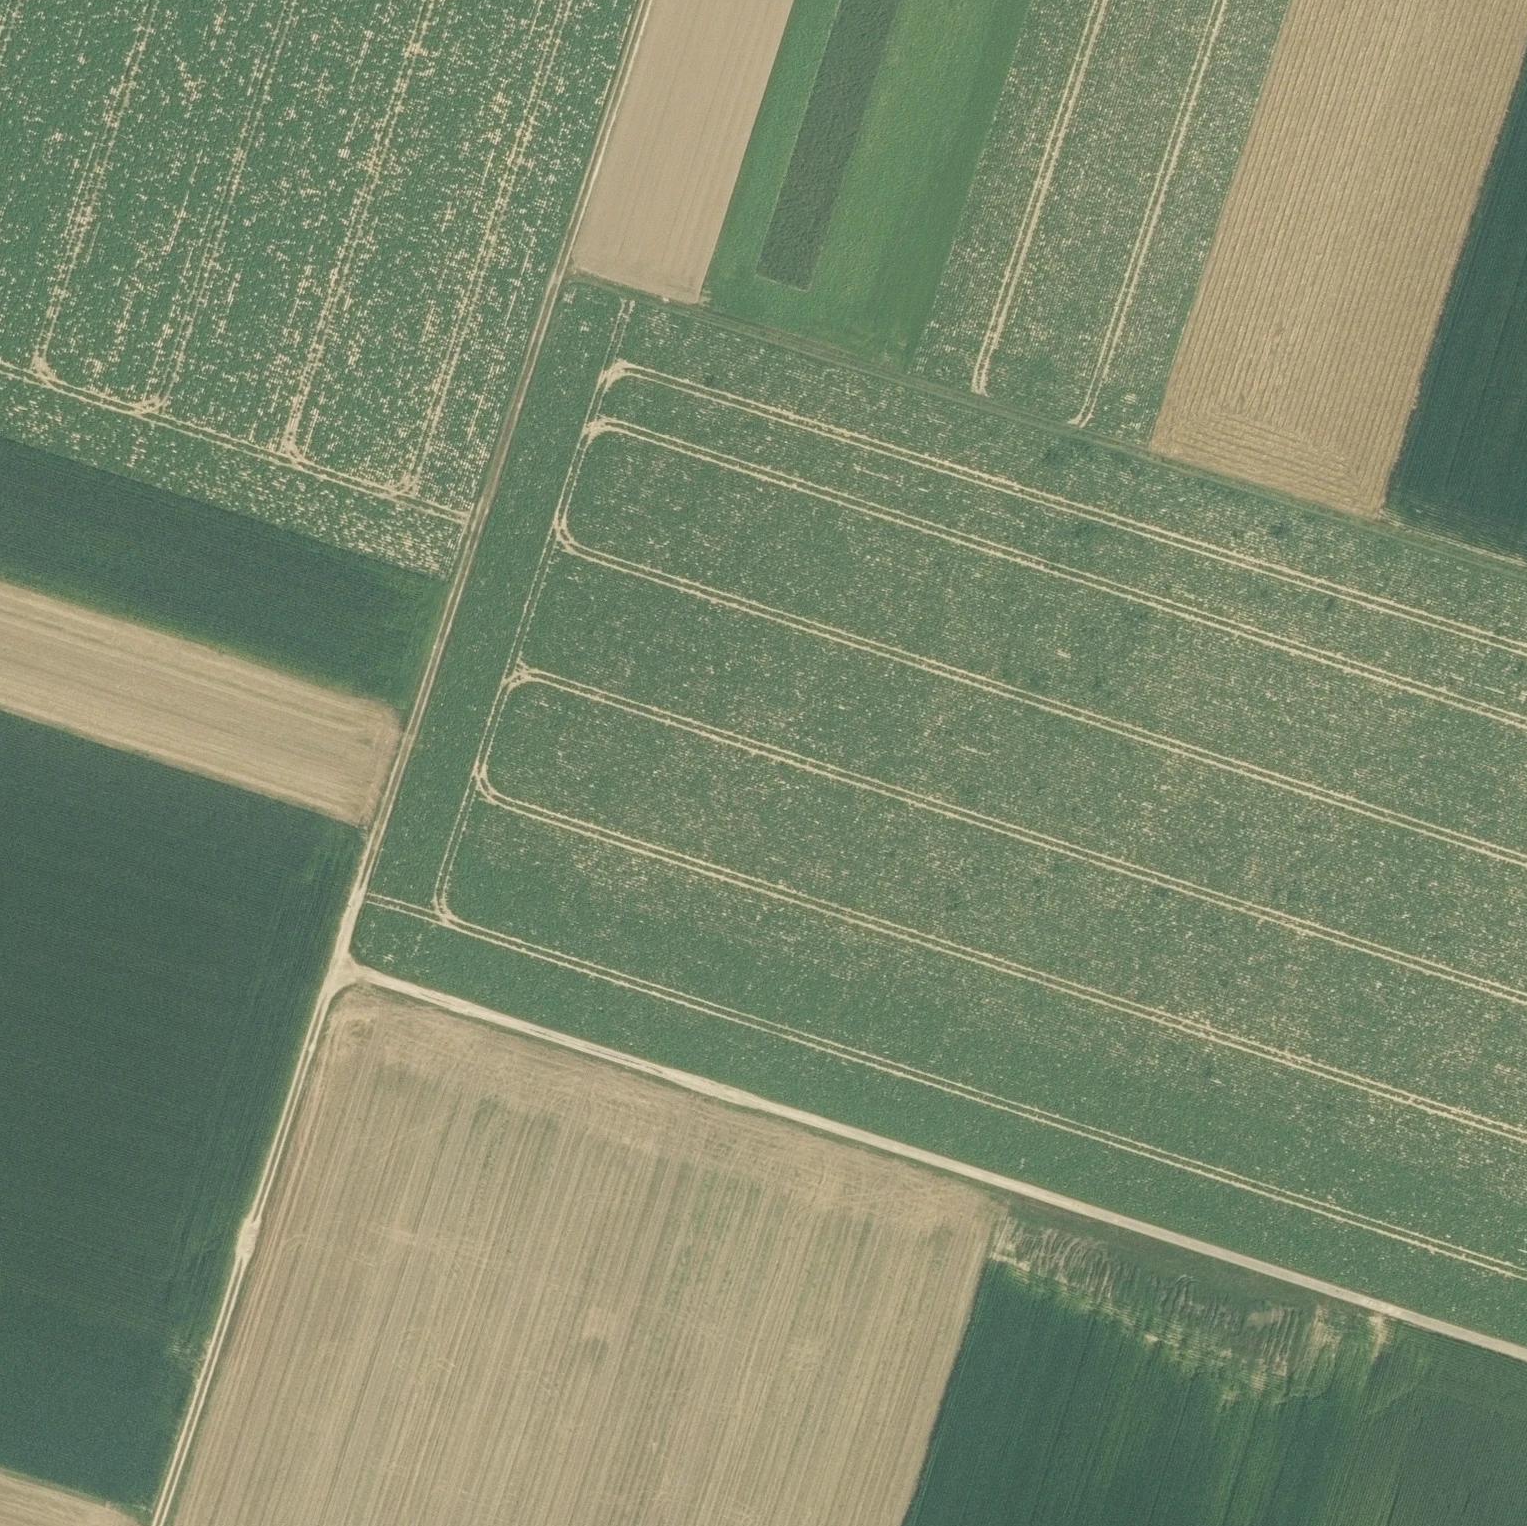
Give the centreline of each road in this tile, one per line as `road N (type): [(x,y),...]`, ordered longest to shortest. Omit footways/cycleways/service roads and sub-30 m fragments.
road 1 (track): [(1526,1355),(336,965),(156,1525)]
road 2 (track): [(648,0),(336,965)]
road 3 (track): [(561,270),(1526,573)]

